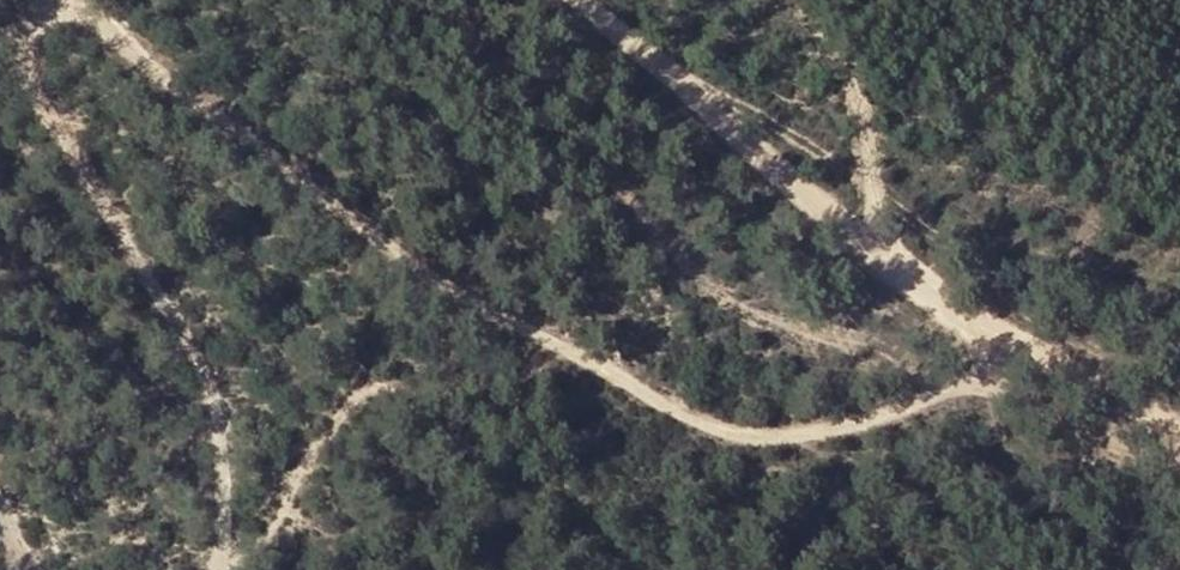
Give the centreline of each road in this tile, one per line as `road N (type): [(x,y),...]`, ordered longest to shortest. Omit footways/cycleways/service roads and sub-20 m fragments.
road 1 (track): [(247,569),(250,526),(218,364),(49,86),(43,41),(65,5),(94,3),(120,19),(223,113),(493,308),(748,437),(817,439),(881,424),(1021,355)]
road 2 (track): [(1179,425),(1137,394),(1021,355),(963,317),(812,207),(589,0)]

